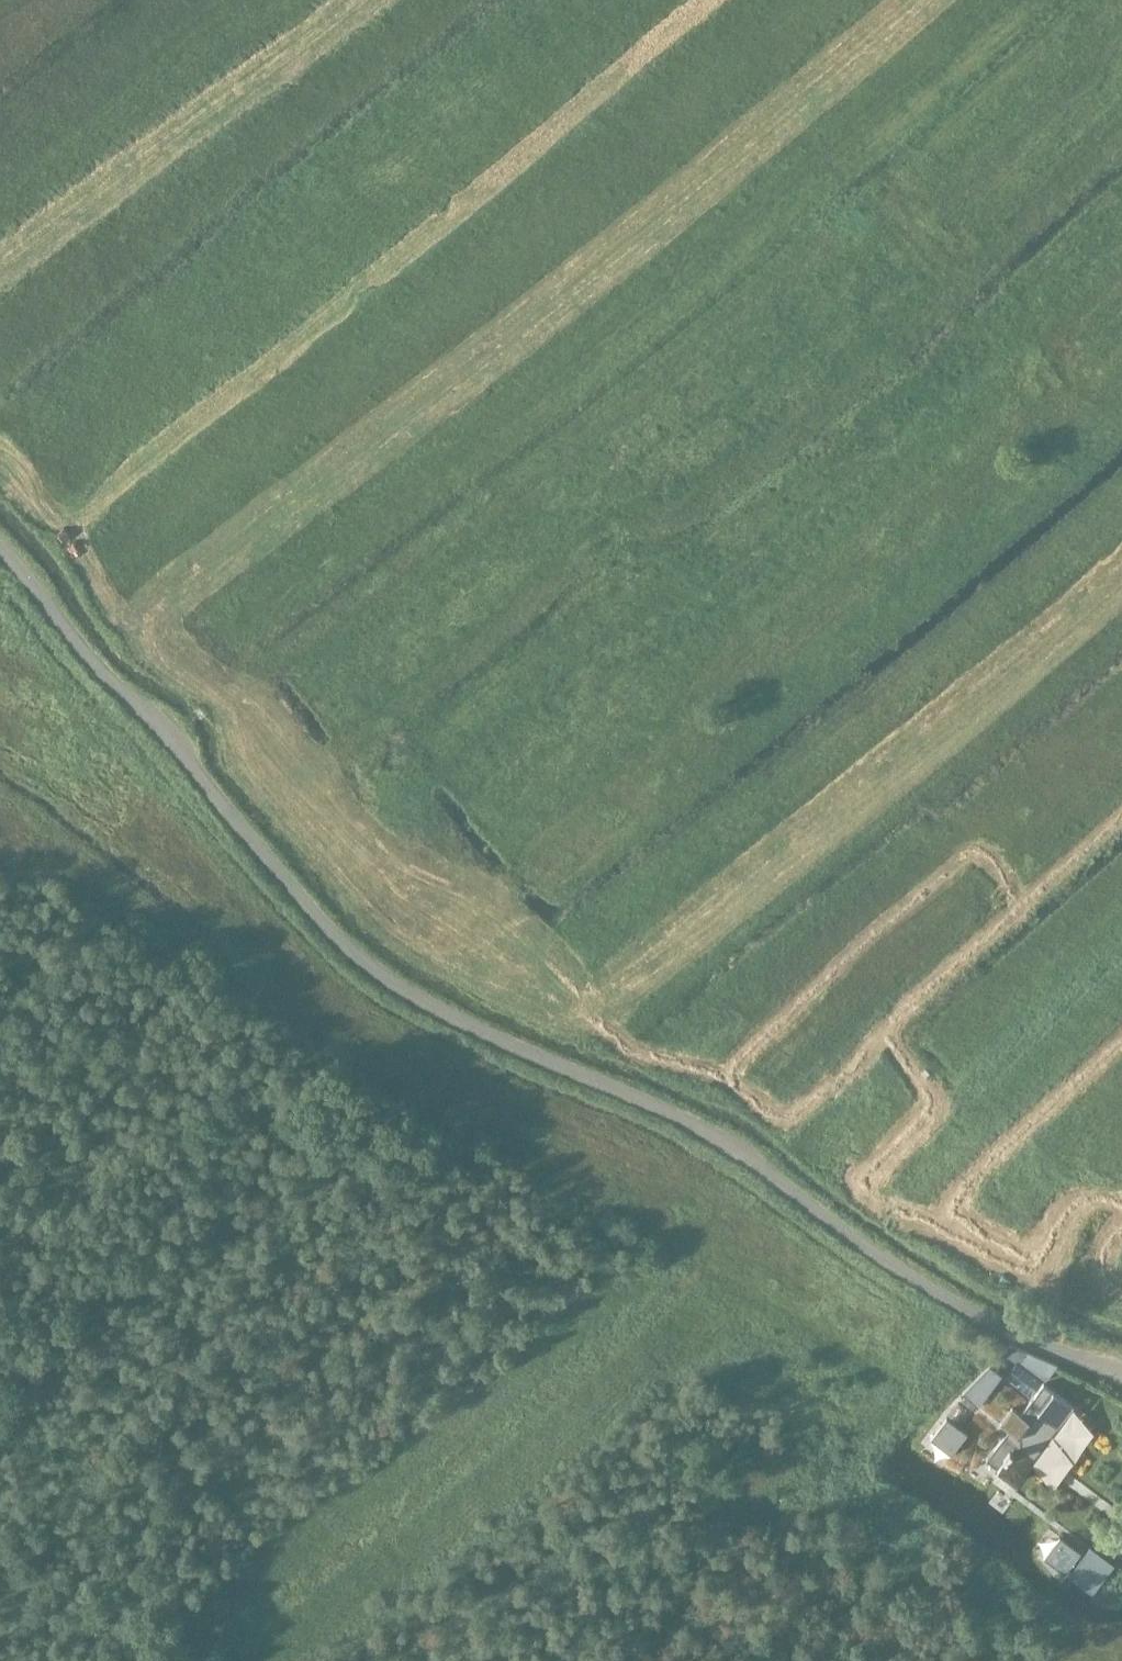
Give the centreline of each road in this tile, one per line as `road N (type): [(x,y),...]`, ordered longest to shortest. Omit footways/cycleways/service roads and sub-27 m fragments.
road 1 (tertiary): [(1121,1377),(946,1300),(680,1119),(478,1029),(369,967),(0,550)]
road 2 (track): [(1057,1351),(1038,1294),(887,1217),(873,1192),(877,1173)]

